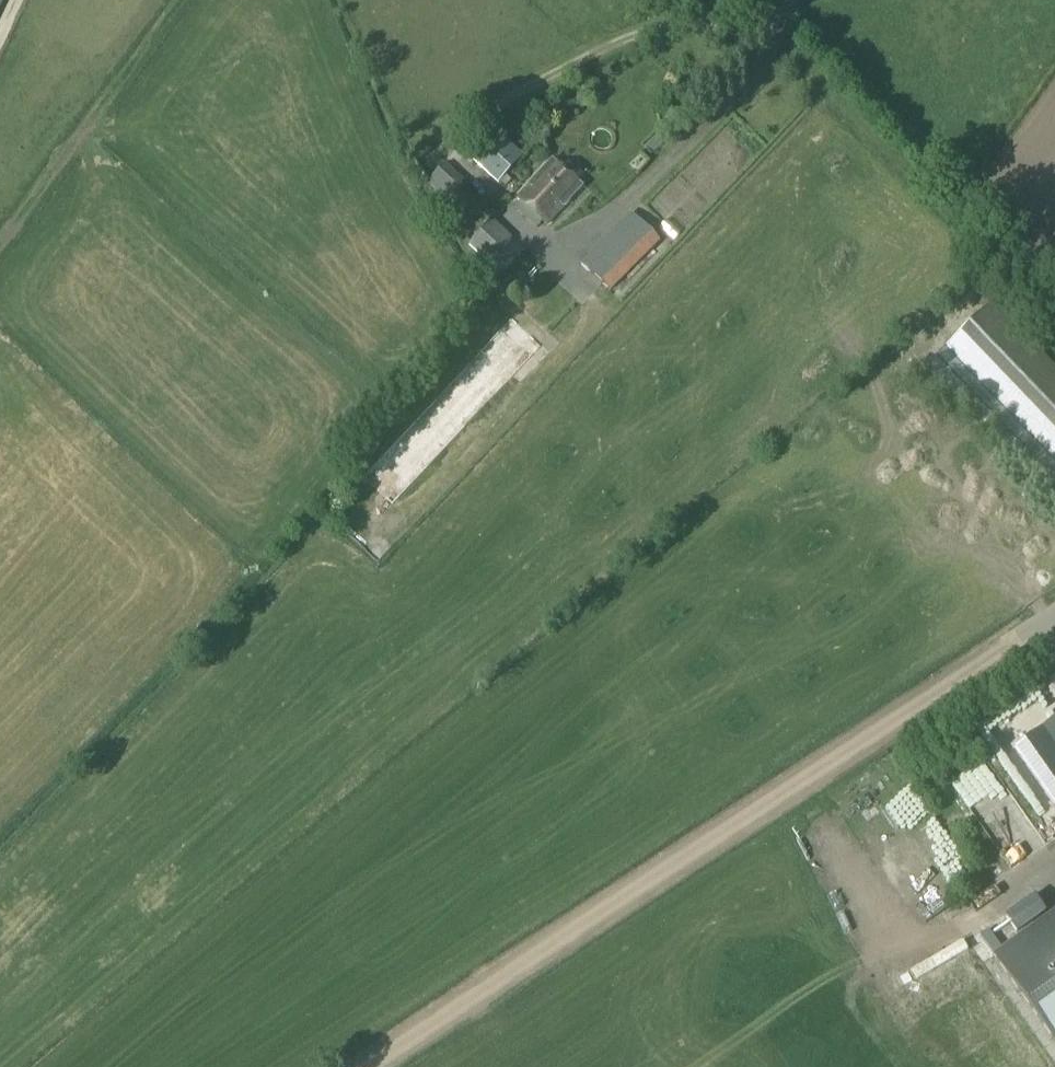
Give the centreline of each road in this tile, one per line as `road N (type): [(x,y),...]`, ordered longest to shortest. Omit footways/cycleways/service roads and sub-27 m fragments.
road 1 (track): [(369,1066),(1054,615)]
road 2 (residential): [(547,270),(752,74),(794,0)]

